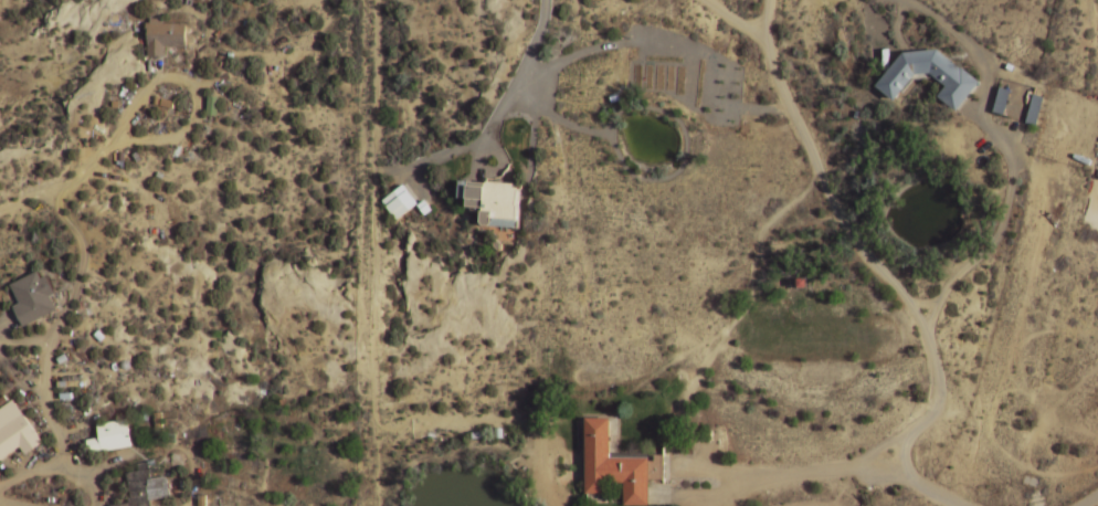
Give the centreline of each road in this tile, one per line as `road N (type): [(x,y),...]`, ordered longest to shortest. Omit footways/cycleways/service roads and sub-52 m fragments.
road 1 (residential): [(957,505),(921,486),(905,465),(905,449),(938,399),(927,337),(840,218),(774,71),(770,0)]
road 2 (track): [(377,0),(376,505)]

